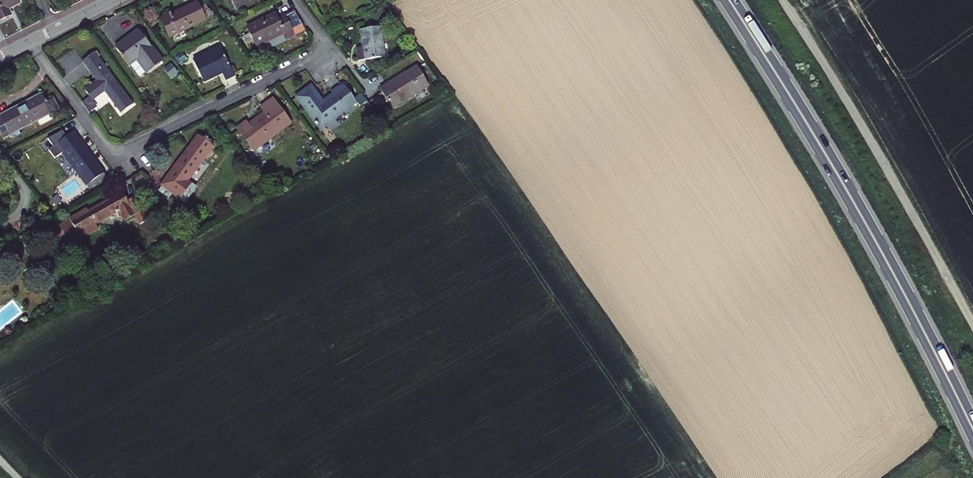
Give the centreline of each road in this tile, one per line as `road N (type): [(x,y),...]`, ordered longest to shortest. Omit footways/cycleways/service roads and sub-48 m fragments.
road 1 (primary): [(972,430),(885,259),(729,0)]
road 2 (residential): [(27,44),(114,156),(331,50),(295,0)]
road 3 (track): [(783,0),(972,318)]

